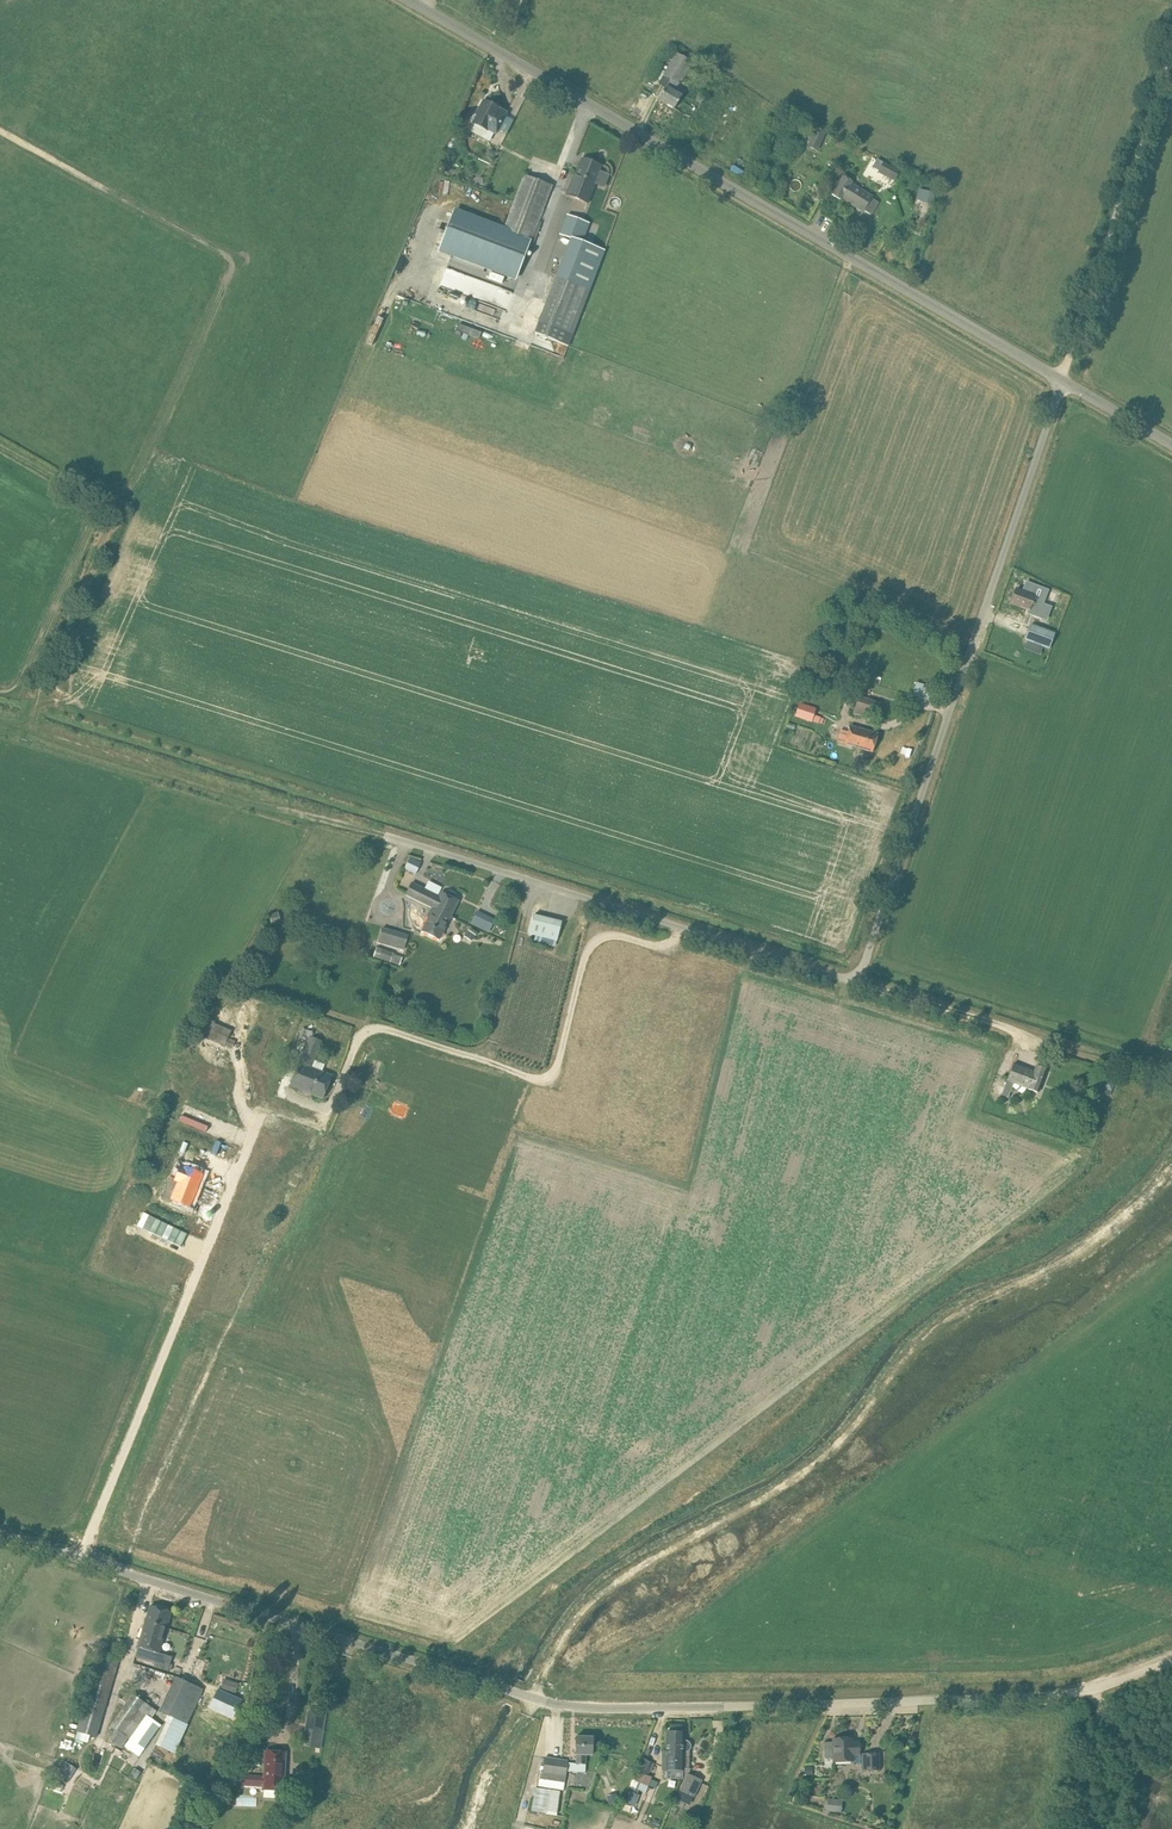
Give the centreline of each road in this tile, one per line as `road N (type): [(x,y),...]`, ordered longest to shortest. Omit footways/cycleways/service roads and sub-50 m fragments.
road 1 (unclassified): [(1171,1658),(1062,1697),(600,1709),(533,1701),(0,1534)]
road 2 (unclassified): [(1063,380),(857,983),(384,833)]
road 3 (unclassified): [(1063,380),(409,0)]
road 4 (track): [(323,1128),(361,1037),(373,1029),(553,1080),(590,947),(617,934),(669,949),(686,927)]
road 5 (track): [(1171,25),(1063,380)]
road 6 (track): [(1171,1073),(857,983)]
road 7 (unclassified): [(1171,444),(1063,380)]

